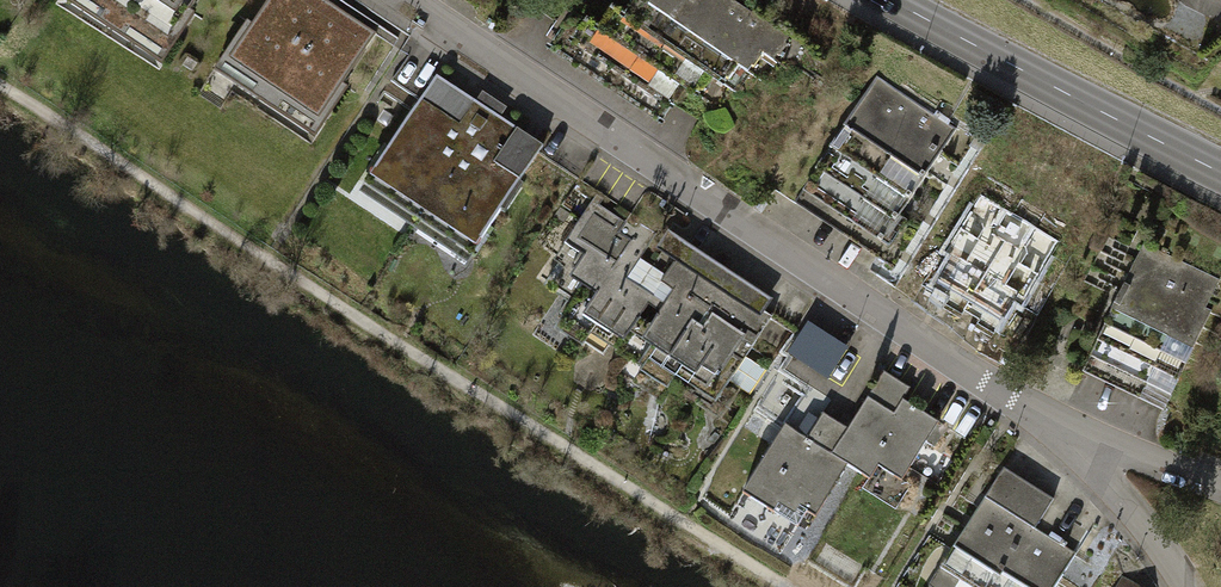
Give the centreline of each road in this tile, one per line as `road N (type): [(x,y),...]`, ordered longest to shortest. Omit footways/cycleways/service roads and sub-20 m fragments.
road 1 (residential): [(1073,438),(410,0)]
road 2 (secondary): [(895,0),(1220,172)]
road 3 (residential): [(1174,586),(1073,438)]
road 4 (residential): [(1220,485),(1073,438)]

